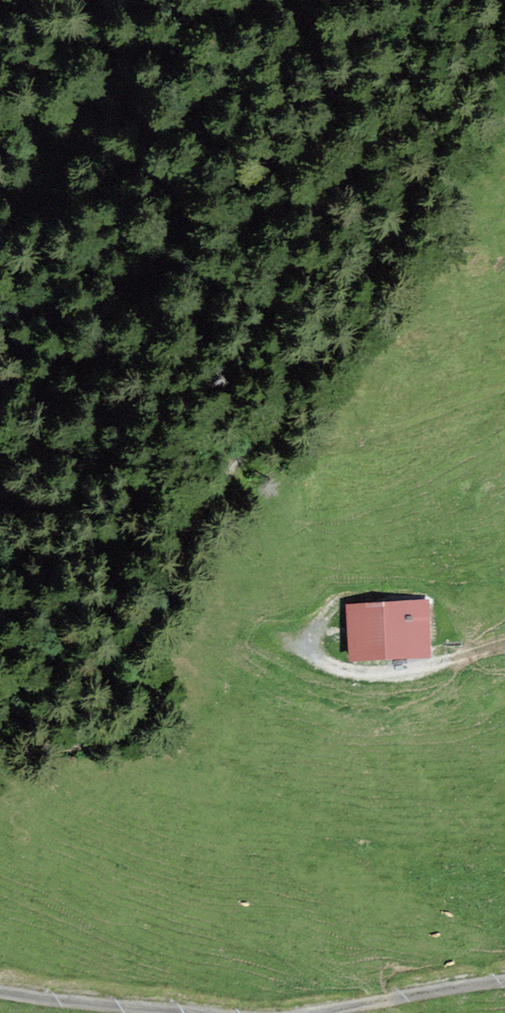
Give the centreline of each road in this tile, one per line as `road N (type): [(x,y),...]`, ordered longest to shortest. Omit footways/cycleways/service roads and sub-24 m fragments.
road 1 (track): [(504,12),(342,328),(232,461),(125,654),(126,735),(0,742)]
road 2 (unclassified): [(0,984),(269,1012)]
road 3 (track): [(254,434),(317,448),(365,443),(504,398)]
road 4 (unclassified): [(306,1012),(504,975)]

